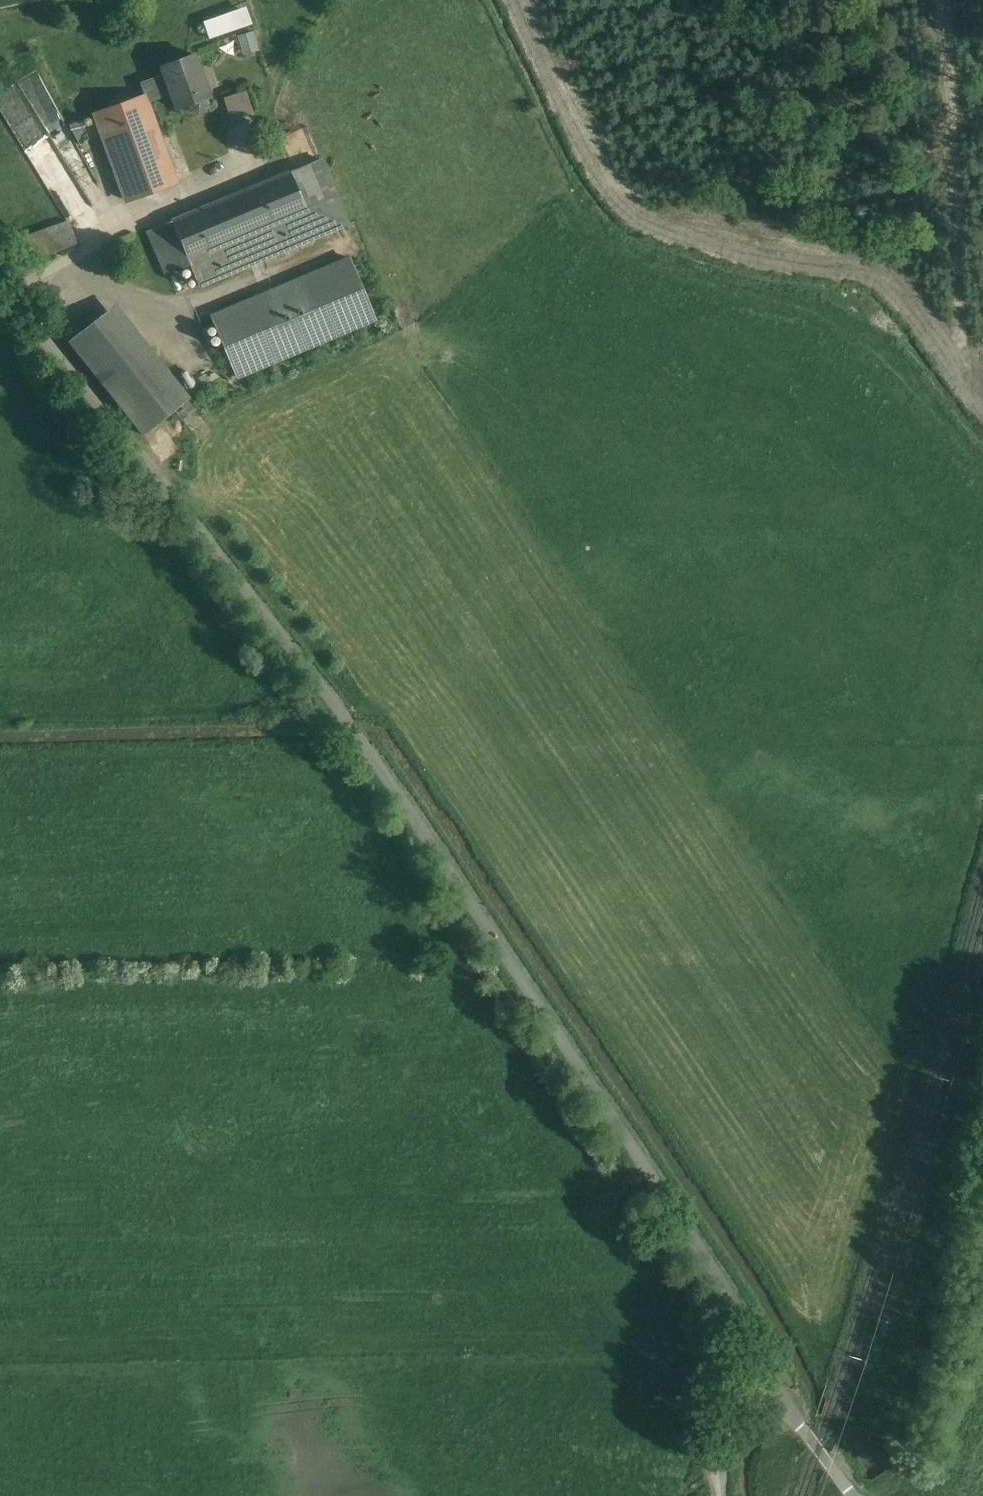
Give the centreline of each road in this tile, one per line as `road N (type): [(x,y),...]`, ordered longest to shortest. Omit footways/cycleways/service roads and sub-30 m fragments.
road 1 (residential): [(852,1495),(773,1381),(727,1287),(365,743),(0,285)]
road 2 (track): [(719,1495),(713,1464),(731,1417),(773,1381)]

